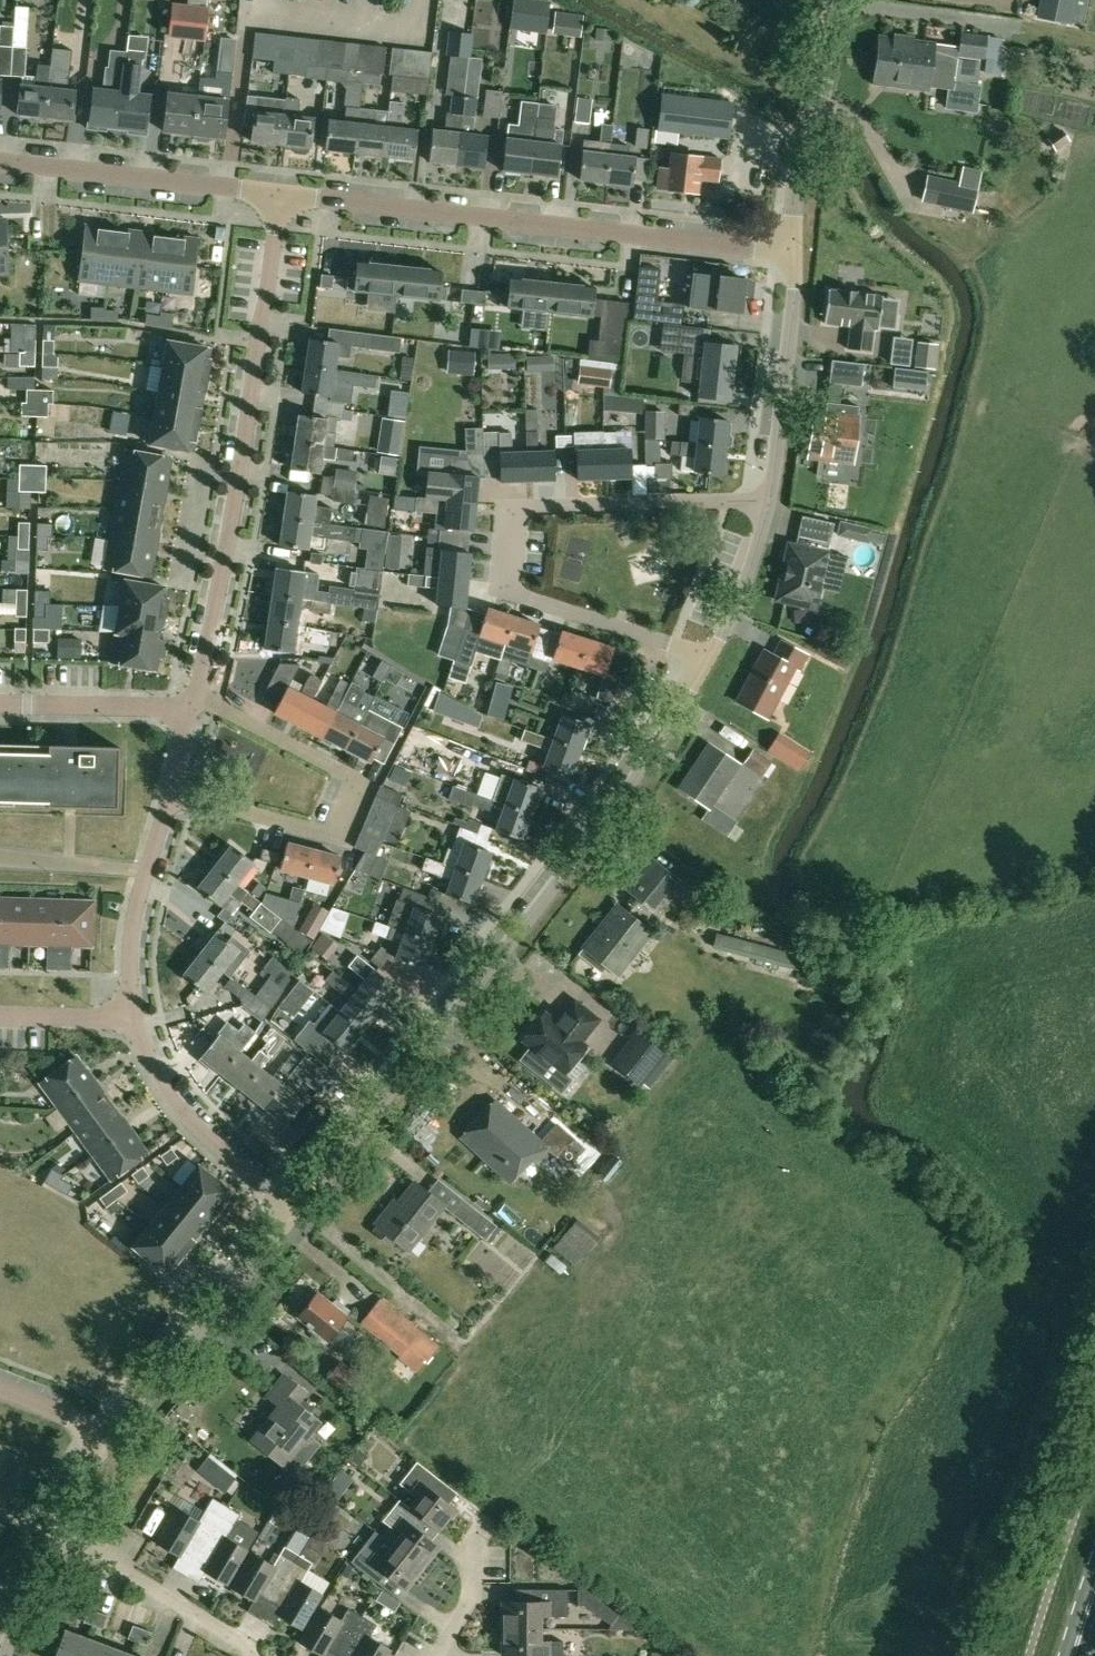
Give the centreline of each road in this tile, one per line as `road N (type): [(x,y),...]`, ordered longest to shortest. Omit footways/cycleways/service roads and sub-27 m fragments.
road 1 (residential): [(294,1211),(567,877),(707,662)]
road 2 (residential): [(707,662),(672,641),(518,591),(508,569),(513,527),(538,507),(766,502)]
road 3 (residential): [(798,252),(274,195)]
road 4 (residential): [(197,702),(226,565),(274,195)]
road 5 (residential): [(173,792),(335,827),(354,793),(348,776),(197,702)]
road 6 (residential): [(108,1443),(294,1211)]
road 7 (residential): [(274,195),(0,163)]
road 8 (residential): [(798,252),(828,0)]
road 9 (residential): [(294,1211),(181,1111),(136,1019)]
road 10 (residential): [(766,502),(798,252)]
road 11 (residential): [(252,1655),(243,1642),(55,1531)]
road 12 (residential): [(136,1019),(136,912),(173,792)]
road 13 (residential): [(0,705),(193,715)]
road 14 (residential): [(707,662),(743,599),(766,502)]
road 15 (residential): [(433,1655),(467,1605),(467,1556),(484,1525)]
road 16 (residential): [(136,1019),(0,1016)]
road 17 (residential): [(3,1655),(55,1531)]

